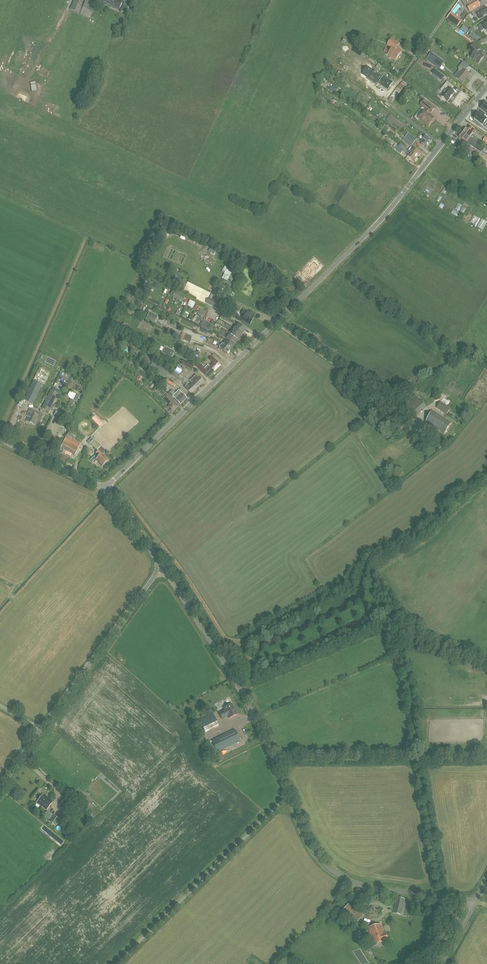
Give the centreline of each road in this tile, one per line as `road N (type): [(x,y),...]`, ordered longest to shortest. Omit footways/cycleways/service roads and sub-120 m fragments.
road 1 (unclassified): [(104,489),(410,185)]
road 2 (unclassified): [(0,785),(157,570)]
road 3 (unclassified): [(288,796),(236,684),(157,570)]
road 4 (unclassified): [(116,963),(288,796)]
road 5 (unclassified): [(477,900),(347,881),(312,850),(288,796)]
road 6 (residential): [(410,185),(486,88)]

